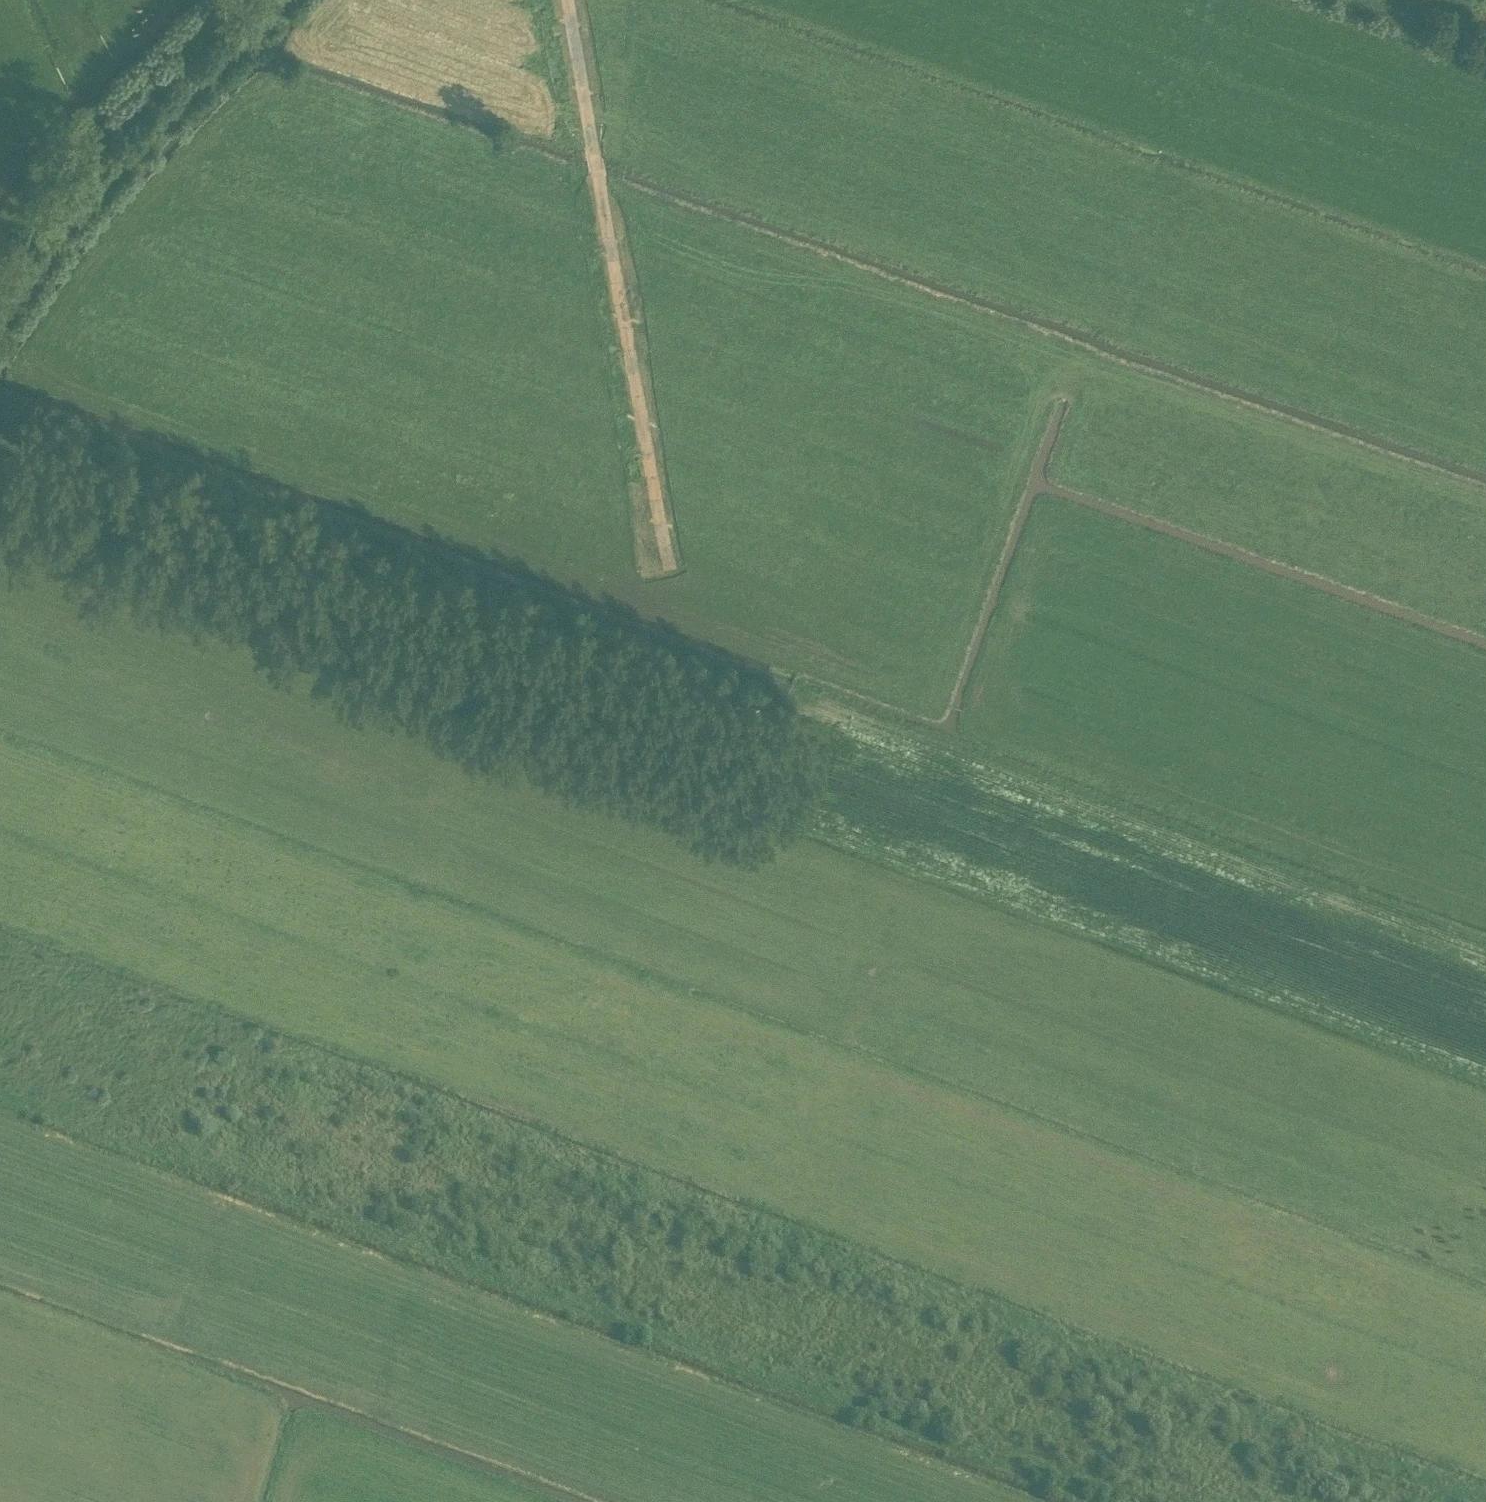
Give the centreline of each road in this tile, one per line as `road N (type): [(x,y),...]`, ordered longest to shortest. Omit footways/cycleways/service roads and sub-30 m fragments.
road 1 (track): [(284,0),(107,184),(0,327)]

